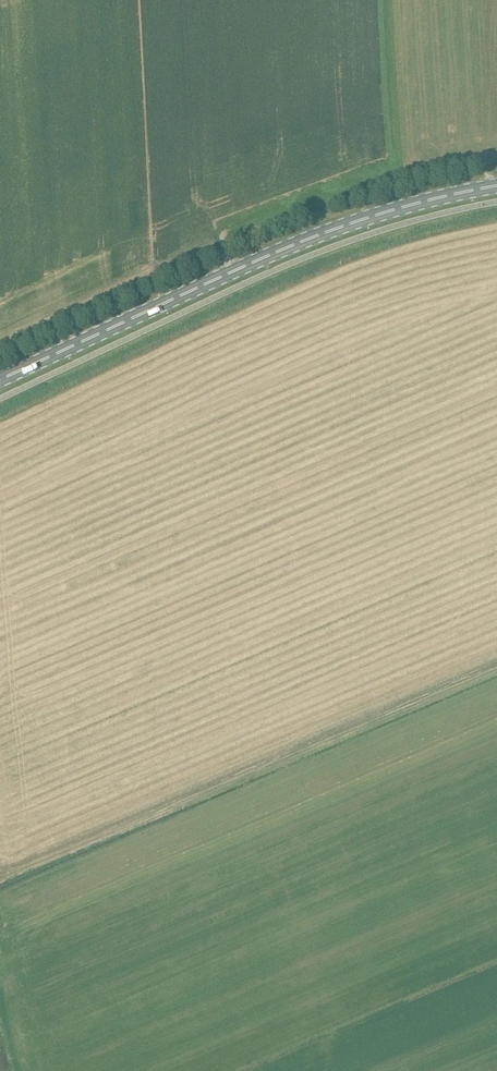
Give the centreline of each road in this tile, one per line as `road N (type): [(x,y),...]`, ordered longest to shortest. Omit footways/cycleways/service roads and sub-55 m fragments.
road 1 (primary): [(0,378),(311,237),(496,184)]

